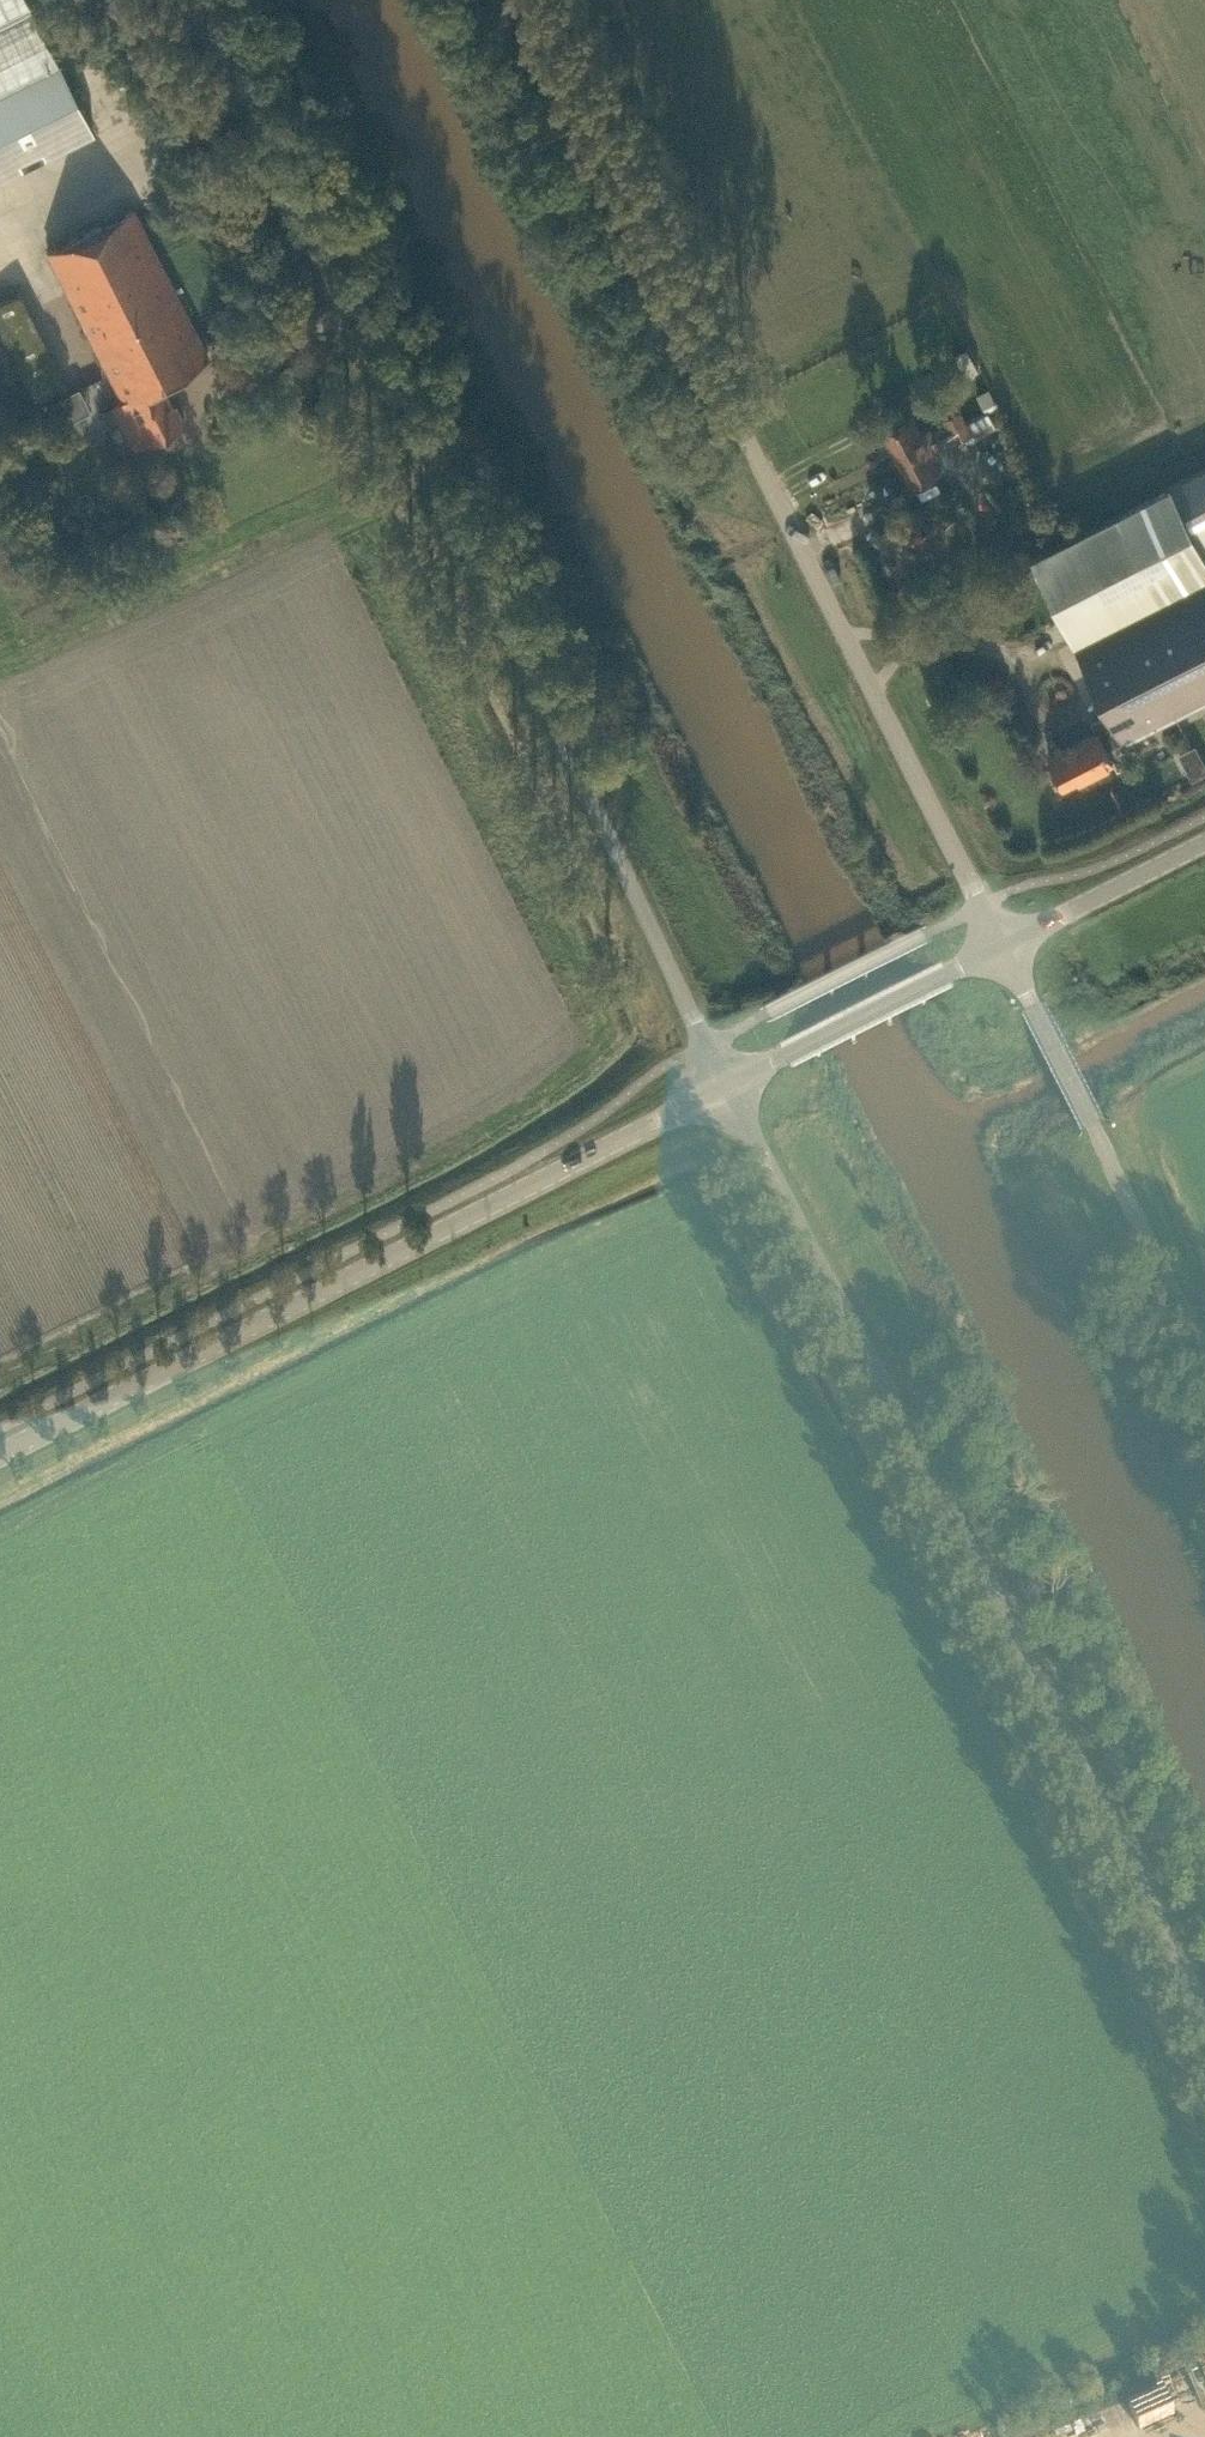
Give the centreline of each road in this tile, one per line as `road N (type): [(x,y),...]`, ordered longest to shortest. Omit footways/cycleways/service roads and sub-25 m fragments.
road 1 (unclassified): [(718,1082),(597,815),(189,0)]
road 2 (unclassified): [(1002,945),(522,0)]
road 3 (unclassified): [(1204,2013),(903,1416),(718,1082)]
road 4 (unclassified): [(0,1449),(718,1082)]
road 5 (unclassified): [(1204,1350),(1002,945)]
road 6 (unclassified): [(718,1082),(1002,945)]
road 7 (unclassified): [(1002,945),(1204,843)]

